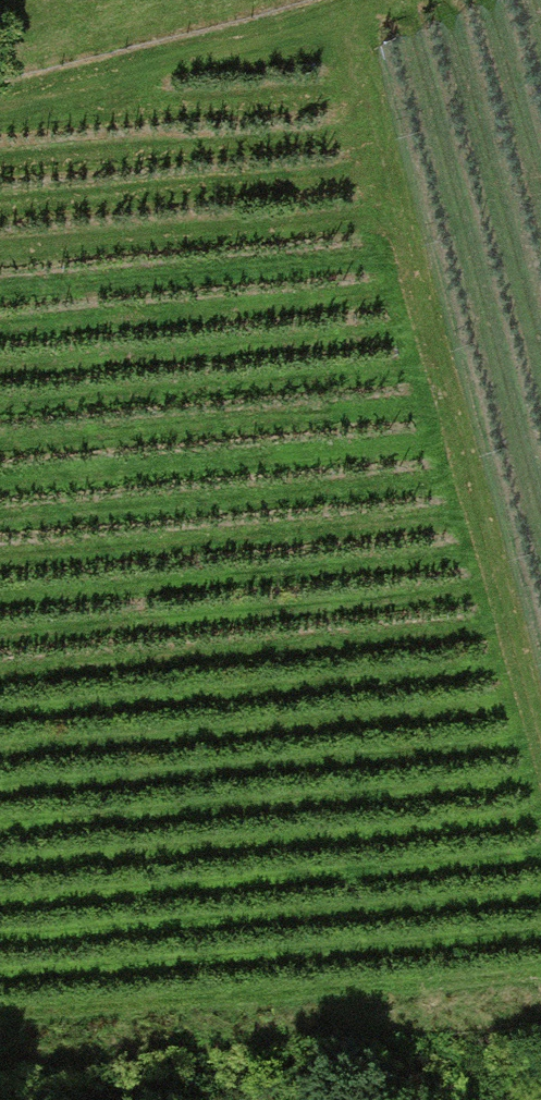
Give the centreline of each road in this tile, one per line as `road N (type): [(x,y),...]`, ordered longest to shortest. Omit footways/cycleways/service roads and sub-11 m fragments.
road 1 (track): [(339,12),(540,739)]
road 2 (track): [(0,1060),(540,1012)]
road 3 (track): [(0,100),(369,0)]

